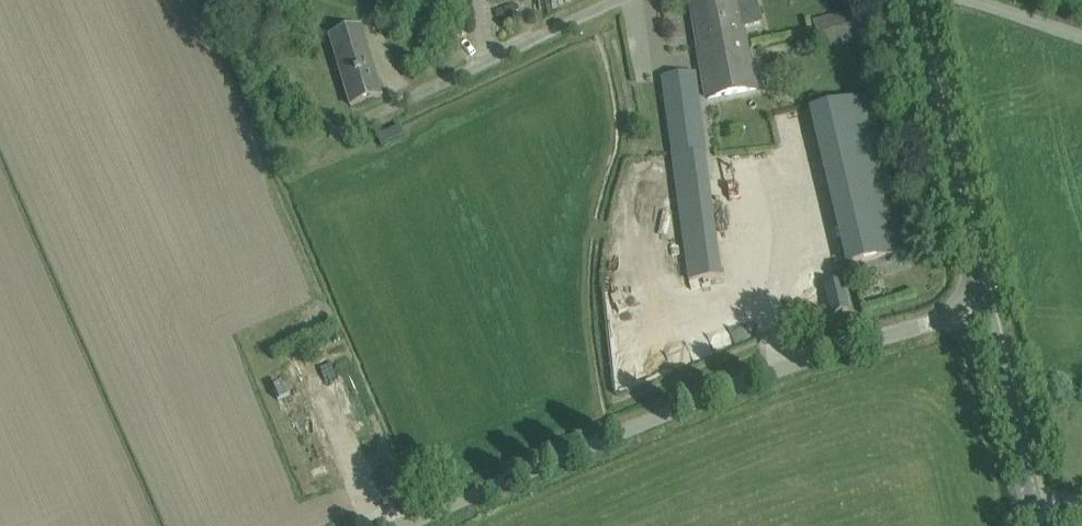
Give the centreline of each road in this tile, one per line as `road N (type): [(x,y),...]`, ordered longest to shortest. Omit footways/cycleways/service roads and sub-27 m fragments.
road 1 (unclassified): [(396,525),(785,367),(982,307)]
road 2 (tertiary): [(982,307),(907,0)]
road 3 (residential): [(353,116),(593,0)]
road 4 (tertiary): [(1027,496),(982,307)]
road 5 (residential): [(960,0),(1081,39)]

